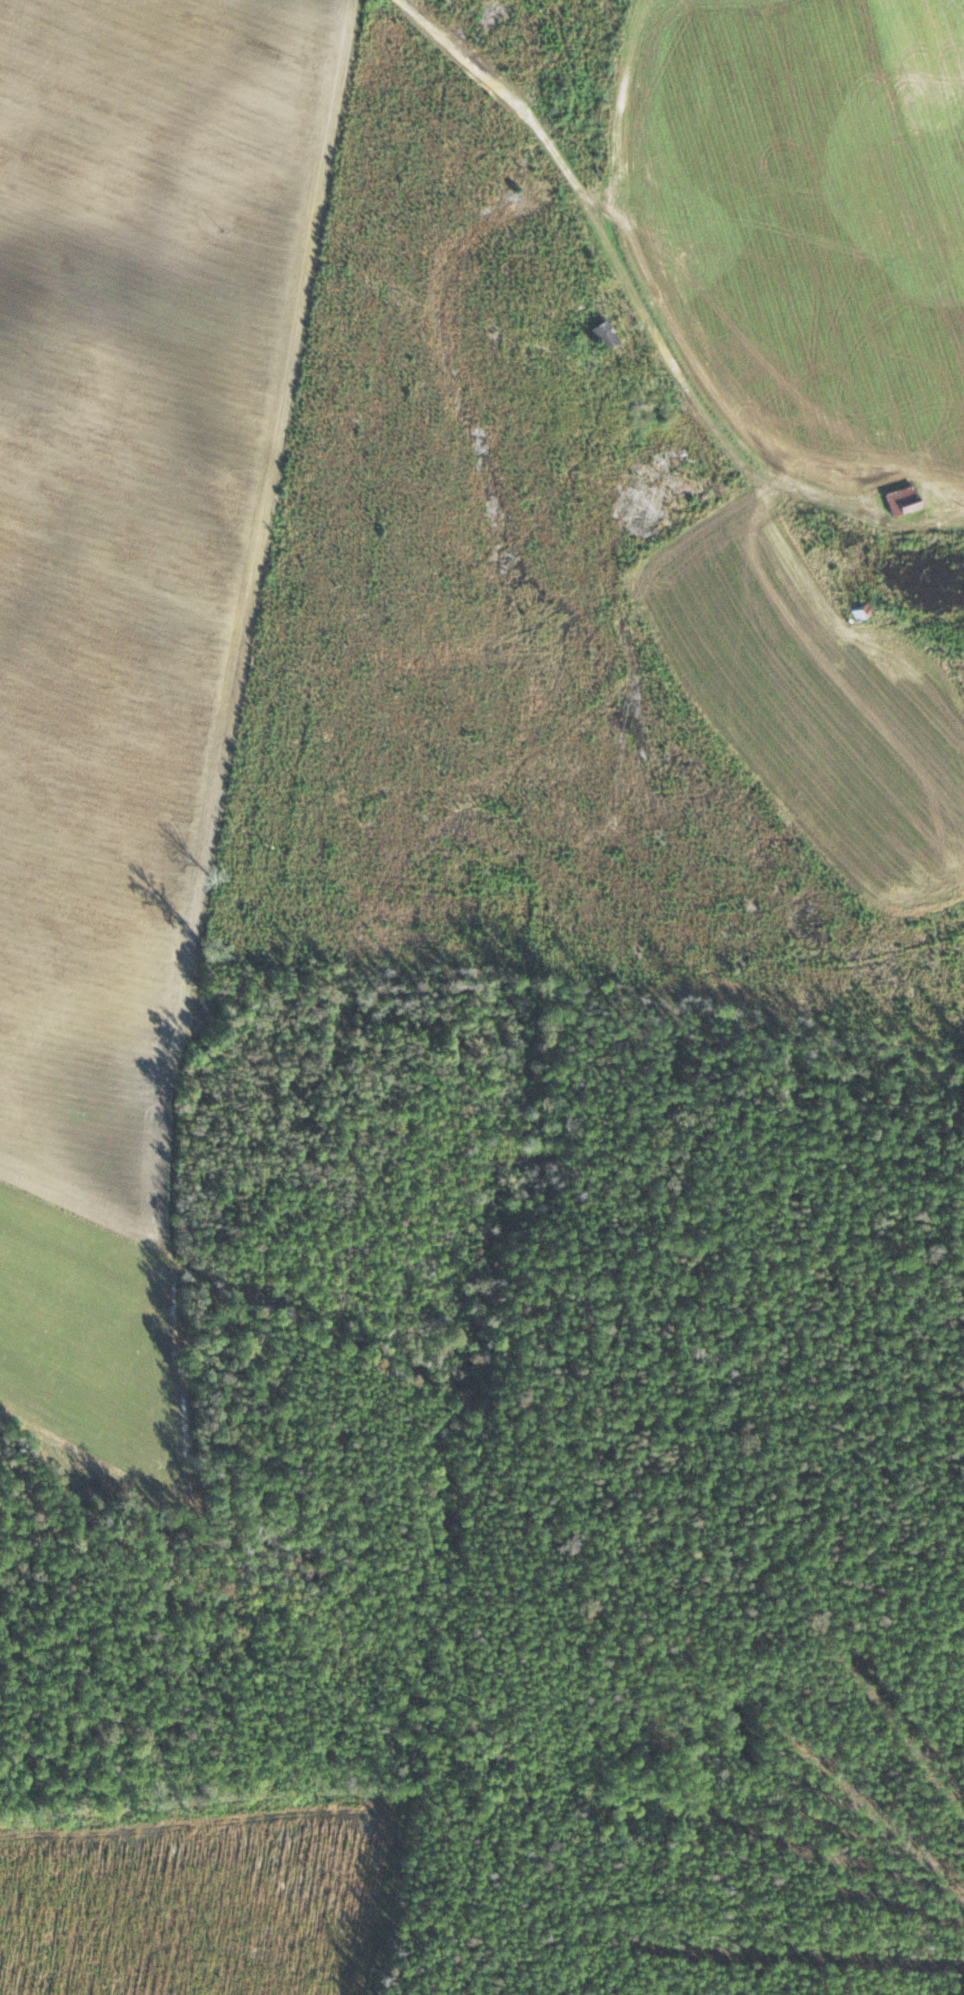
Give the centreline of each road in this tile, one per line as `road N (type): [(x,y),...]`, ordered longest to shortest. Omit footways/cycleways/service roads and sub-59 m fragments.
road 1 (residential): [(963,673),(862,583),(765,475),(703,366),(548,155),(456,62),(370,0)]

